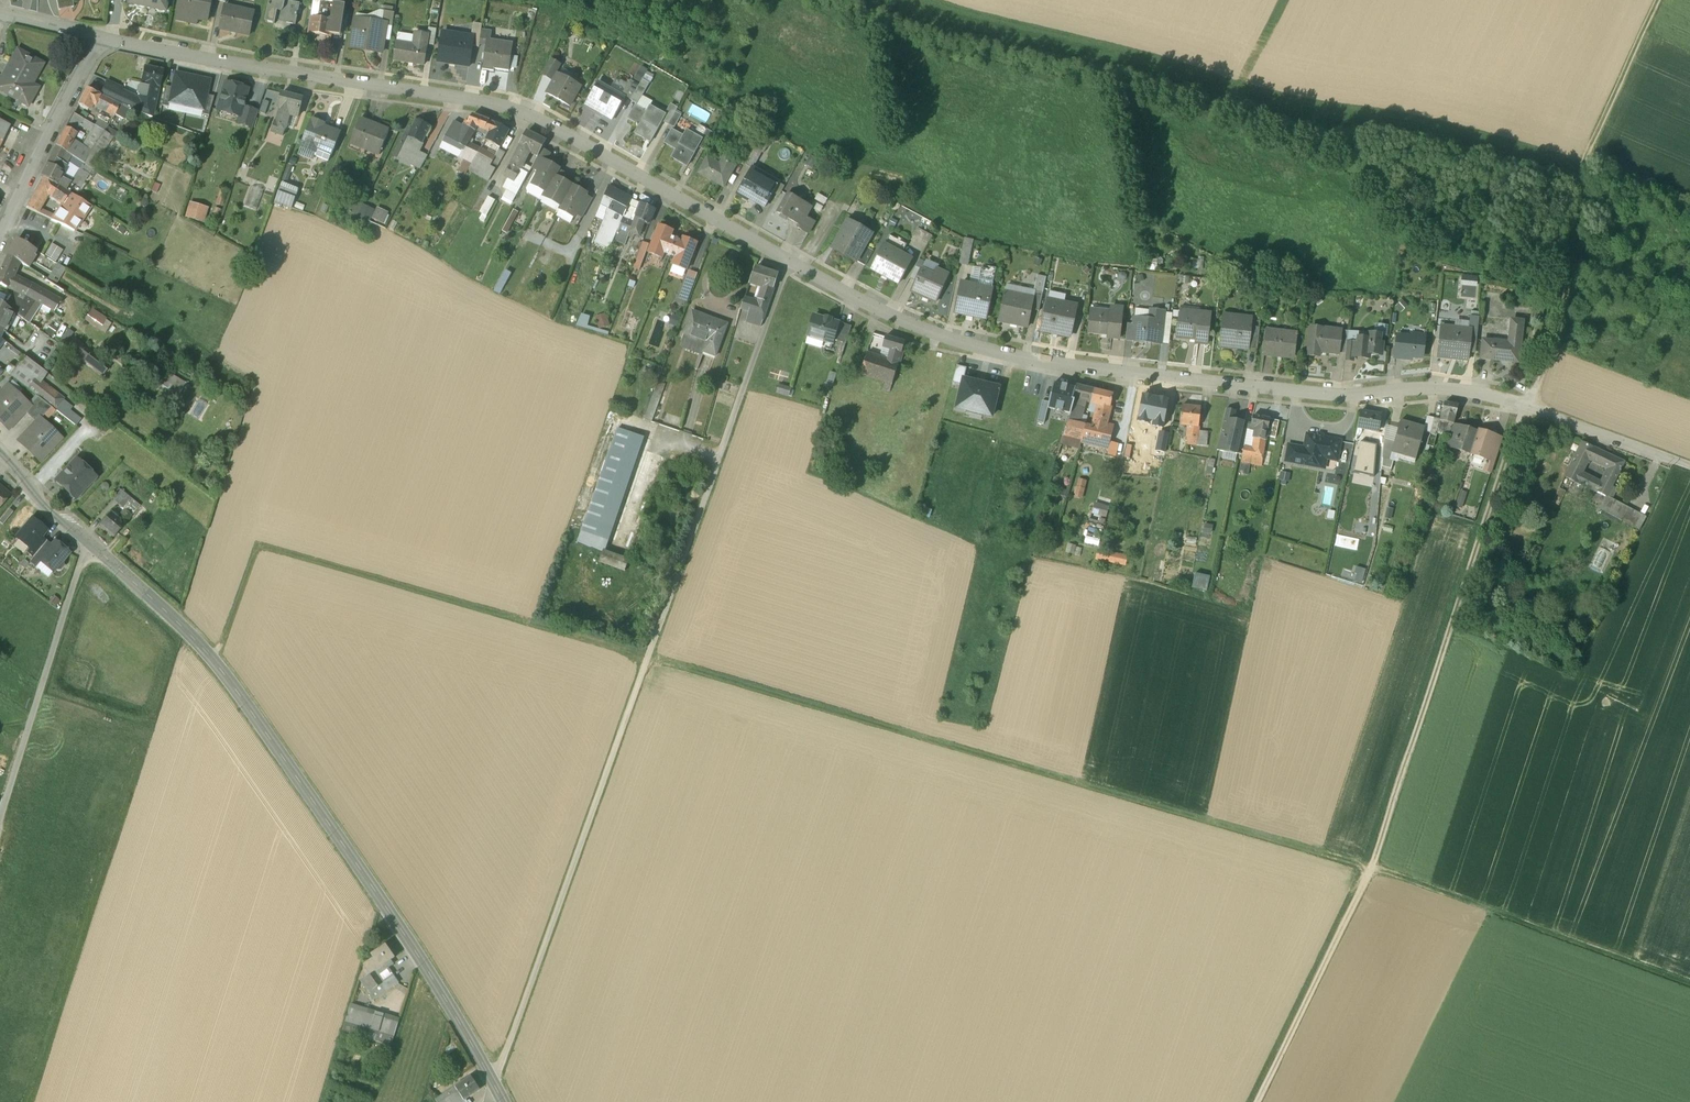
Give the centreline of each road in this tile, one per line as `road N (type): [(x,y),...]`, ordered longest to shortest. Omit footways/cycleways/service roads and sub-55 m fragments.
road 1 (track): [(1689,989),(1377,874),(261,544),(210,657)]
road 2 (residential): [(1525,406),(1439,393),(1345,398),(1111,372),(935,336),(557,128),(490,103),(104,36)]
road 3 (track): [(1260,1101),(1387,850),(1535,409),(1598,150),(1671,0)]
road 4 (track): [(791,262),(494,1083)]
road 5 (tertiary): [(503,1101),(383,902),(222,671),(87,540)]
road 6 (residential): [(87,540),(0,817)]
road 7 (residential): [(0,237),(104,36)]
road 8 (tertiary): [(87,540),(52,516),(0,451)]

